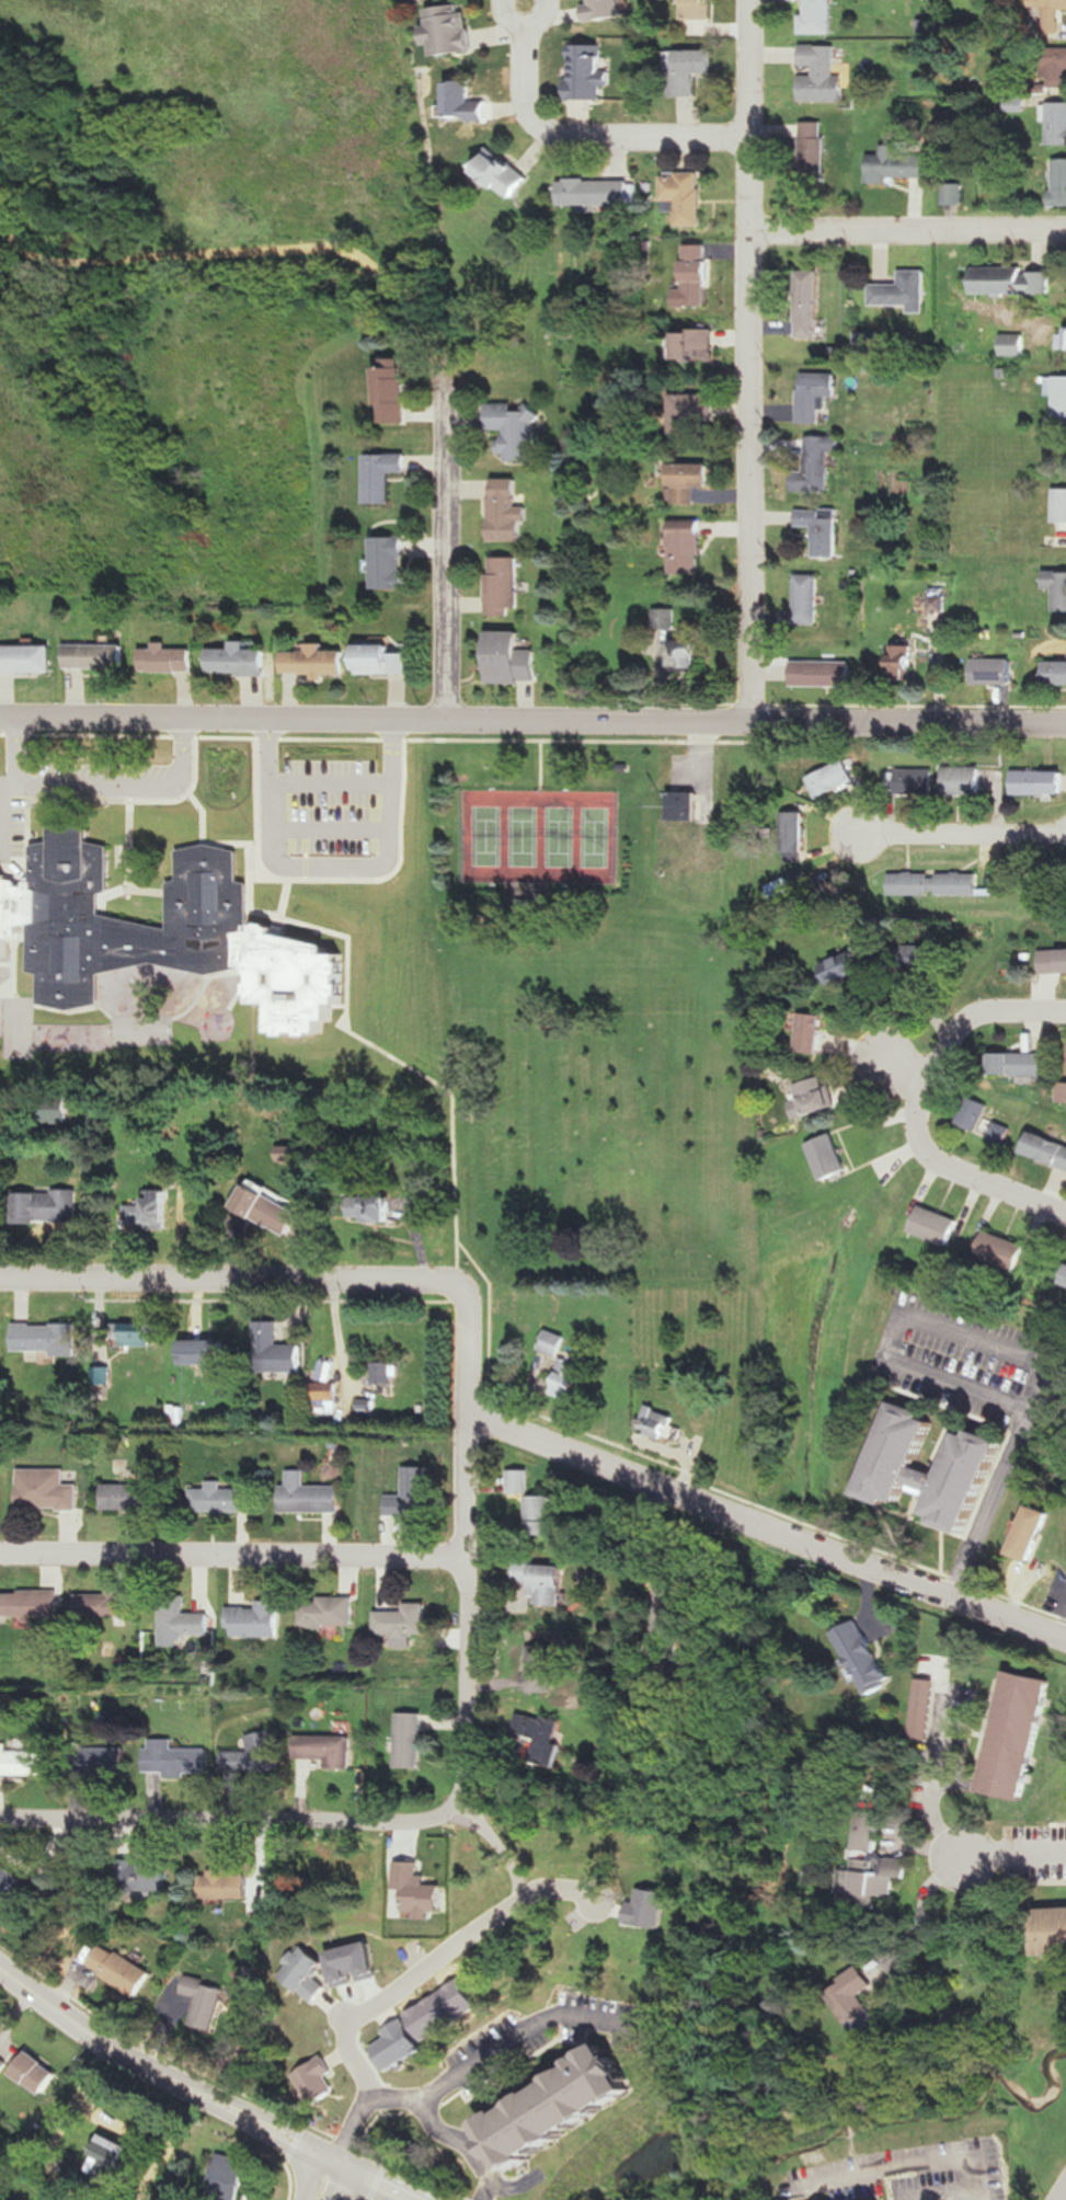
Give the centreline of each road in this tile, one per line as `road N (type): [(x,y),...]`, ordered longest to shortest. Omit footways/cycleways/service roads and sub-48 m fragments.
road 1 (residential): [(0,1816),(417,1823),(461,1788),(470,1419)]
road 2 (residential): [(755,720),(0,716)]
road 3 (residential): [(755,720),(748,0)]
road 4 (residential): [(1065,1642),(470,1419)]
road 5 (residential): [(470,1419),(473,1291),(454,1281),(0,1276)]
road 6 (secondary): [(424,2199),(60,2009),(0,1966)]
road 7 (residential): [(467,1565),(0,1555)]
road 8 (residential): [(449,720),(437,350),(387,293)]
road 9 (residential): [(339,2158),(368,2102),(431,2099),(548,2019),(661,2029)]
road 10 (residential): [(749,135),(565,134),(531,117),(525,4)]
road 11 (residential): [(1065,229),(750,230)]
road 12 (residential): [(1065,722),(755,720)]
road 13 (residential): [(1065,1211),(950,1164),(933,1126),(942,1085)]
road 14 (residential): [(1065,834),(867,836)]
road 15 (residential): [(942,1085),(992,1020),(1065,1016)]

